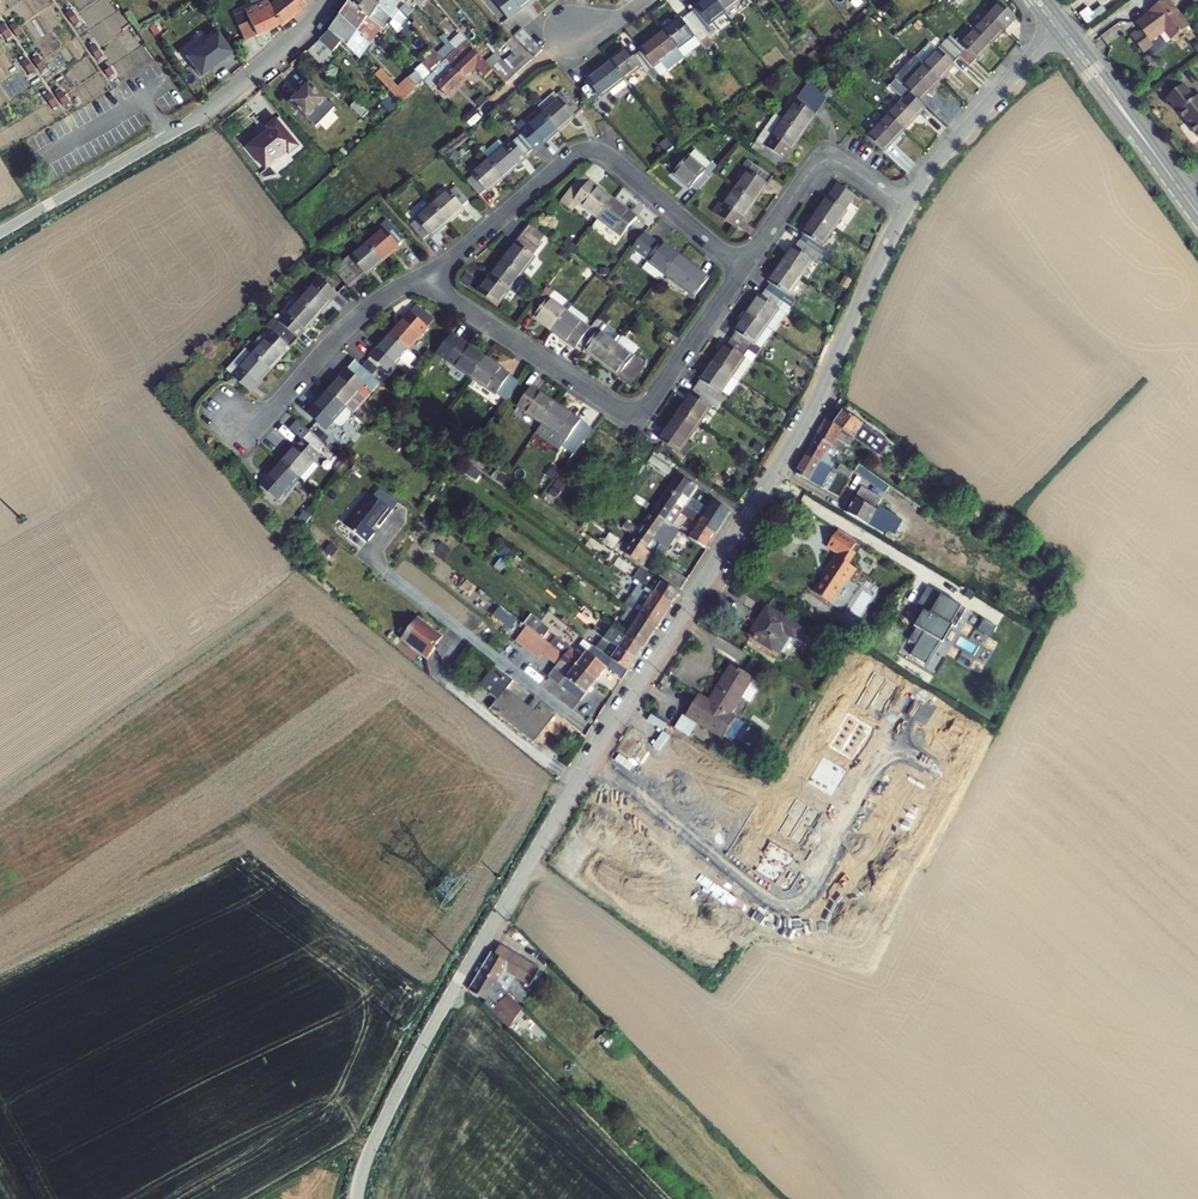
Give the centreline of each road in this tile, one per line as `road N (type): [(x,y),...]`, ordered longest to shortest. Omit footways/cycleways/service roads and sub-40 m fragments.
road 1 (residential): [(907,207),(803,425),(537,847)]
road 2 (residential): [(420,277),(607,403),(631,410),(649,404),(742,269)]
road 3 (residential): [(742,269),(607,156),(586,151),(420,277)]
road 4 (unclassified): [(327,0),(198,116),(0,232)]
road 5 (unclassified): [(537,847),(432,1026),(367,1156),(356,1198)]
road 6 (residential): [(232,426),(264,418),(359,315),(420,277)]
road 7 (residential): [(742,269),(823,160),(907,207)]
road 8 (residential): [(1052,32),(941,156),(907,207)]
road 9 (secondary): [(1147,143),(1062,21)]
road 10 (secondary): [(1052,32),(1147,143)]

